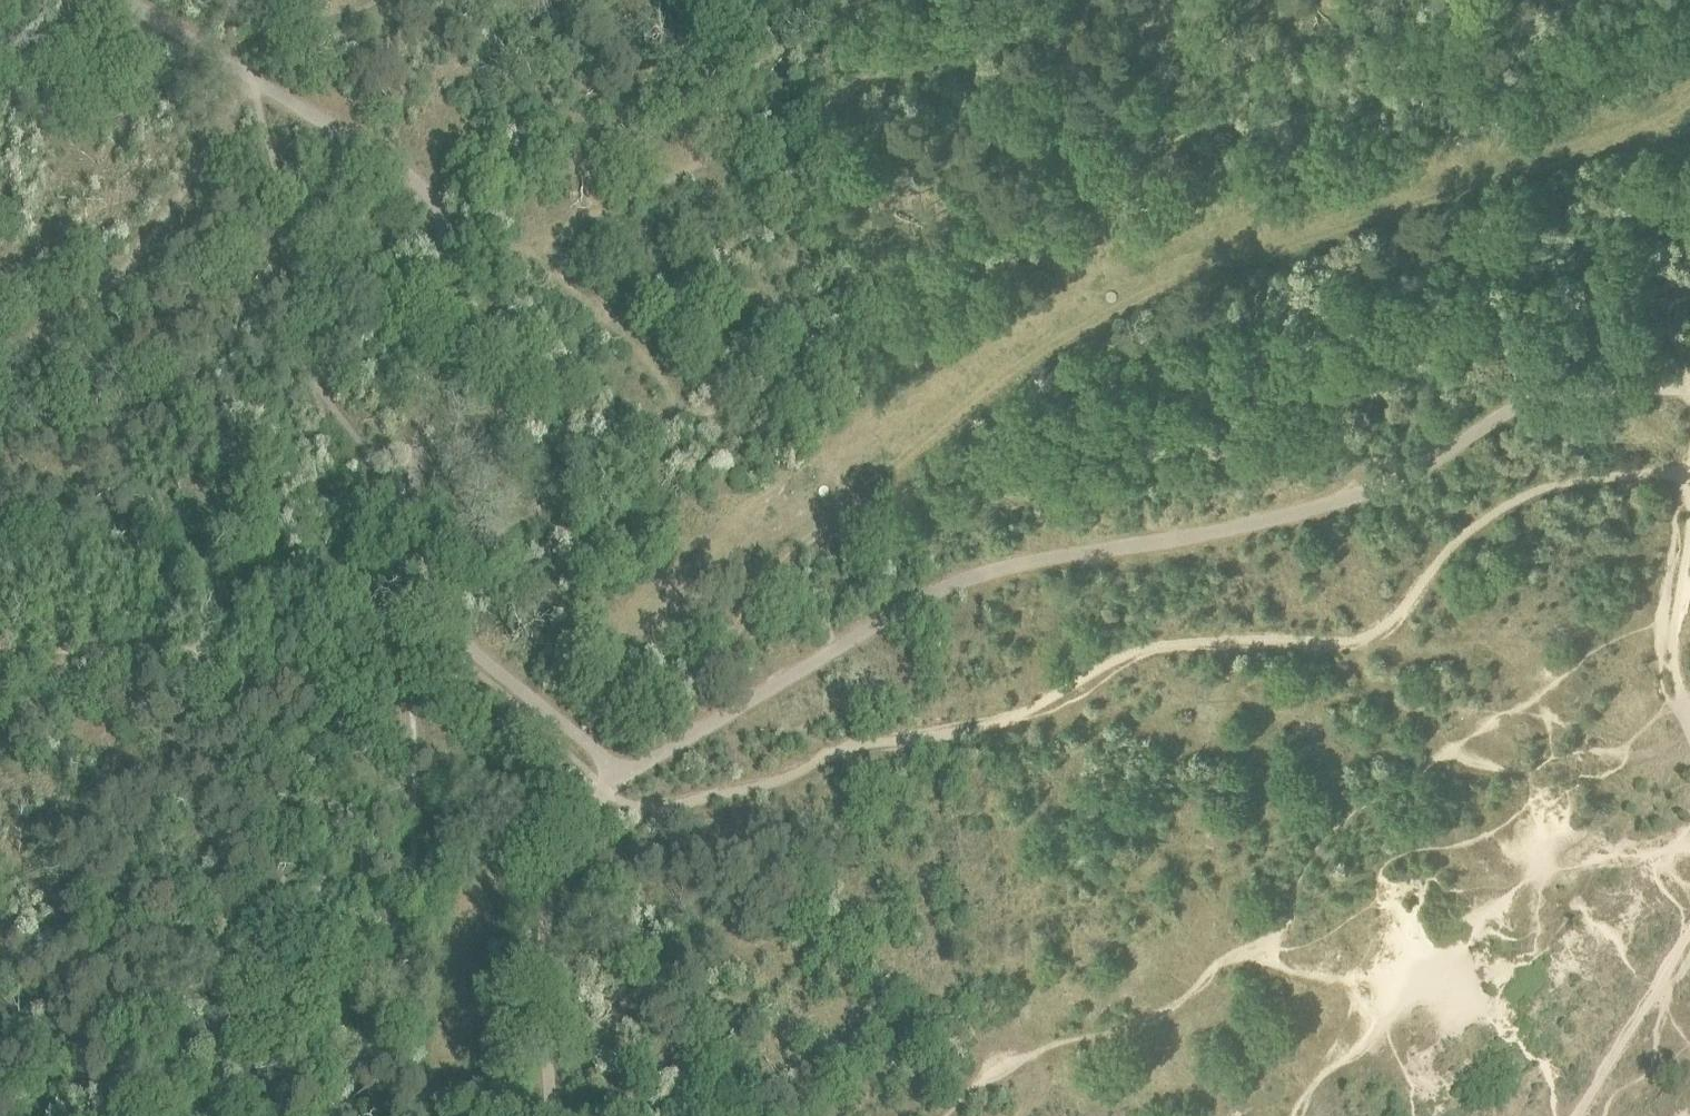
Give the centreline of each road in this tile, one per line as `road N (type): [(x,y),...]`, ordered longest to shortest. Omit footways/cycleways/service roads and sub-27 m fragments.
road 1 (track): [(607,648),(850,497),(960,402),(1122,308),(1689,122)]
road 2 (track): [(1033,0),(538,243)]
road 3 (track): [(478,655),(452,687),(447,733),(472,810),(453,1115)]
road 4 (track): [(0,355),(92,297),(149,244),(193,185),(249,78)]
road 5 (track): [(850,497),(739,610),(672,749)]
road 6 (track): [(684,407),(538,243)]

